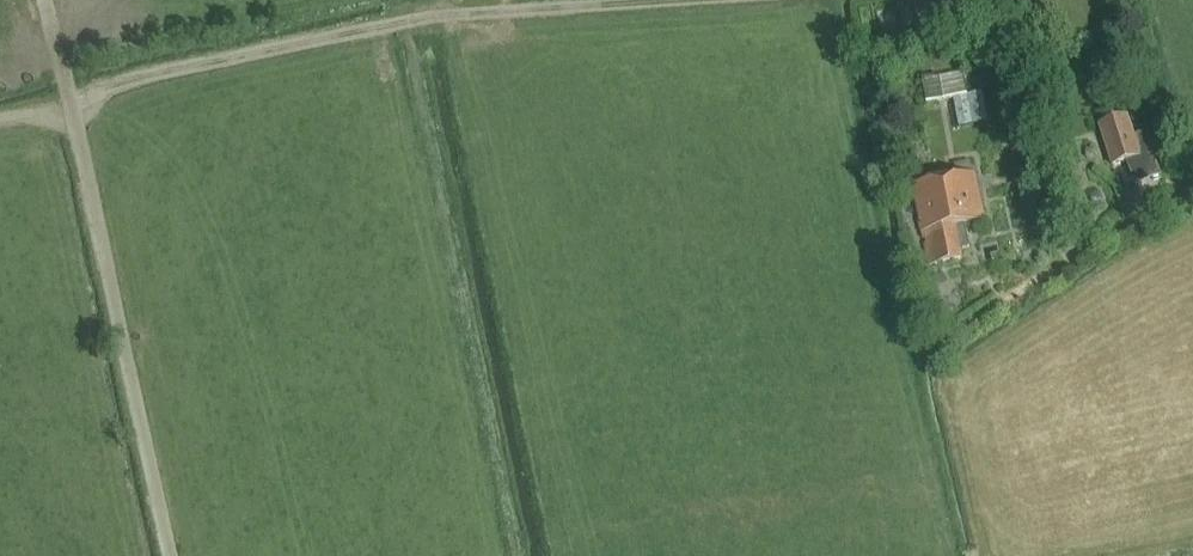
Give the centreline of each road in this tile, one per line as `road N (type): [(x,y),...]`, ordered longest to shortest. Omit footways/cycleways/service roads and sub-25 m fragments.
road 1 (track): [(0,115),(448,14),(655,0)]
road 2 (track): [(47,0),(171,555)]
road 3 (track): [(1192,194),(1076,257)]

